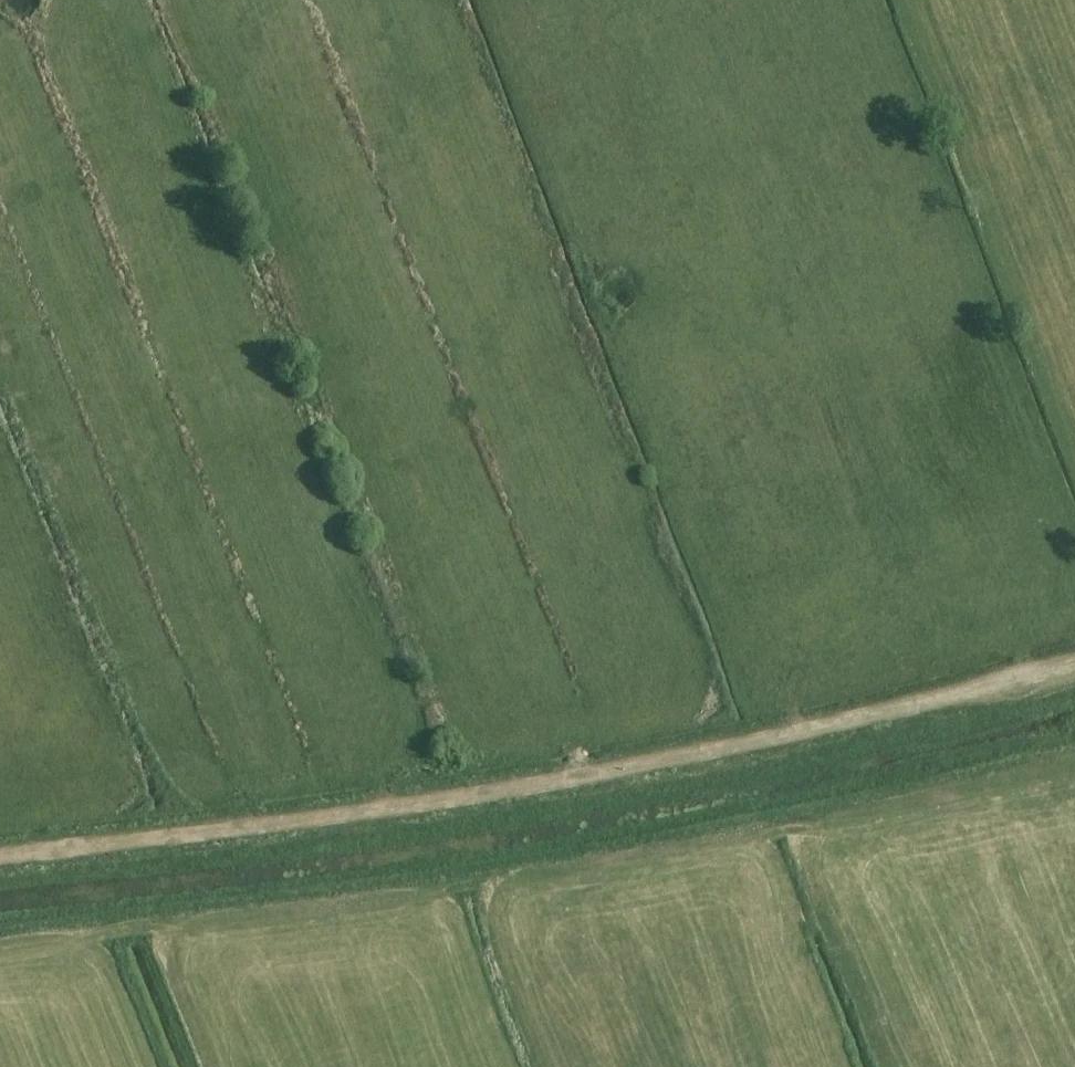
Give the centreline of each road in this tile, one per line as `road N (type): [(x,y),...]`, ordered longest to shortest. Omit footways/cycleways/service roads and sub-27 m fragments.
road 1 (track): [(1074,669),(637,771),(0,861)]

